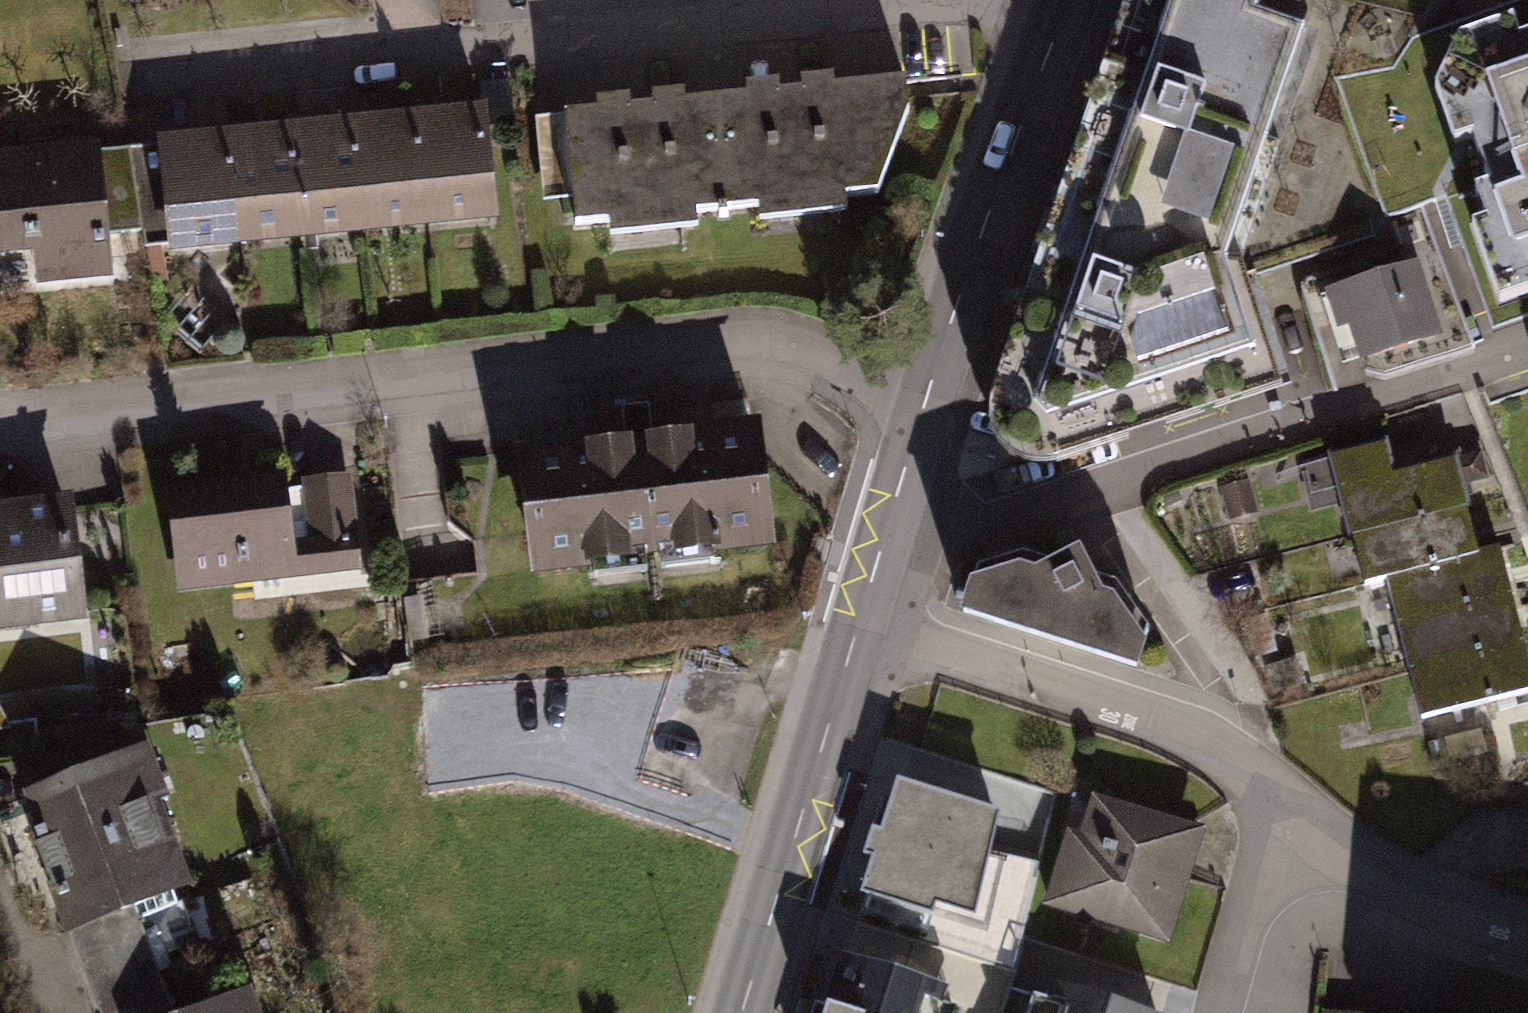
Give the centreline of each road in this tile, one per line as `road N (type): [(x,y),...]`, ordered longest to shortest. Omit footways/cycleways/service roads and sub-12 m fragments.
road 1 (residential): [(925,403),(781,336),(0,417)]
road 2 (residential): [(1067,7),(138,87)]
road 3 (residential): [(855,638),(1169,725),(1272,795)]
road 4 (residential): [(925,403),(1067,7)]
road 5 (residential): [(738,1012),(855,638)]
road 6 (residential): [(1272,795),(1441,920),(1527,940)]
road 7 (residential): [(855,638),(925,403)]
road 8 (residential): [(1219,1012),(1272,795)]

